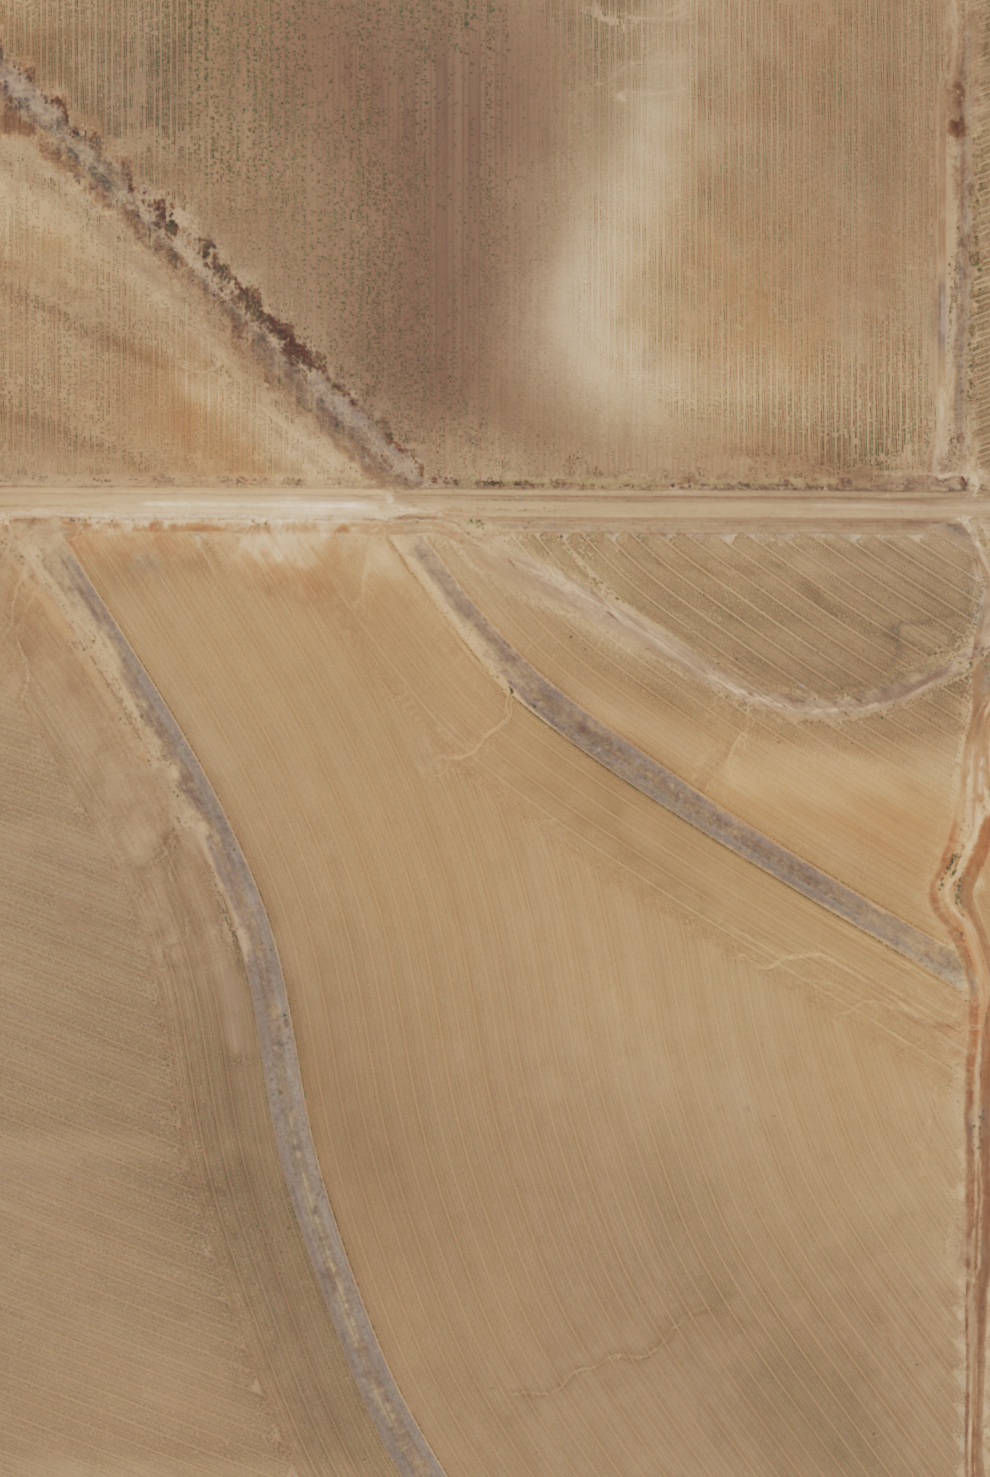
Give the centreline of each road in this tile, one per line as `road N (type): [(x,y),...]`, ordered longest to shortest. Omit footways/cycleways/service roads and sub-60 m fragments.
road 1 (residential): [(989,507),(0,501)]
road 2 (residential): [(923,0),(916,506)]

